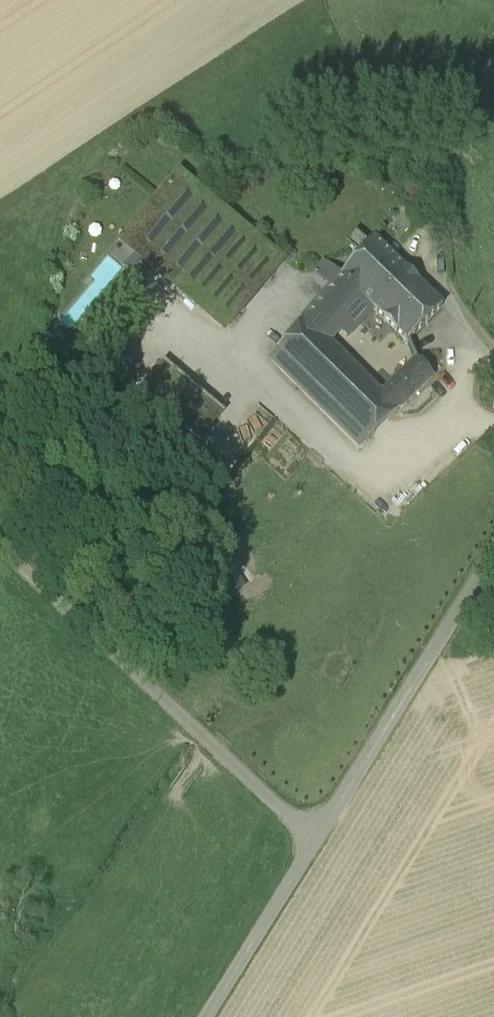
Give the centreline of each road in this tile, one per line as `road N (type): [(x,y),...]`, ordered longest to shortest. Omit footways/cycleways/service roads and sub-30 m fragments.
road 1 (unclassified): [(314,841),(0,548)]
road 2 (unclassified): [(493,546),(314,841)]
road 3 (unclassified): [(314,841),(207,1016)]

